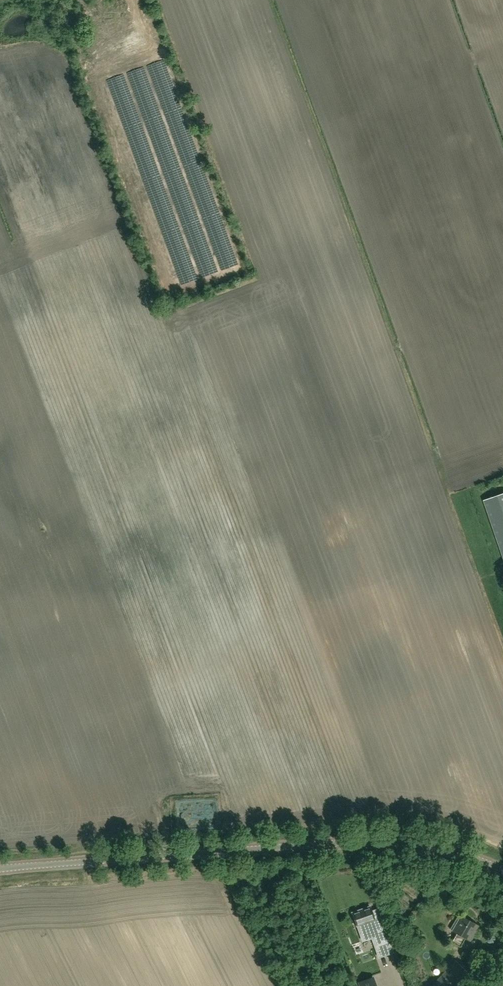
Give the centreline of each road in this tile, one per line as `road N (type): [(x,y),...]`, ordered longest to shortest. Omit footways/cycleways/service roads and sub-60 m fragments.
road 1 (tertiary): [(0,869),(370,842),(434,847),(502,870)]

